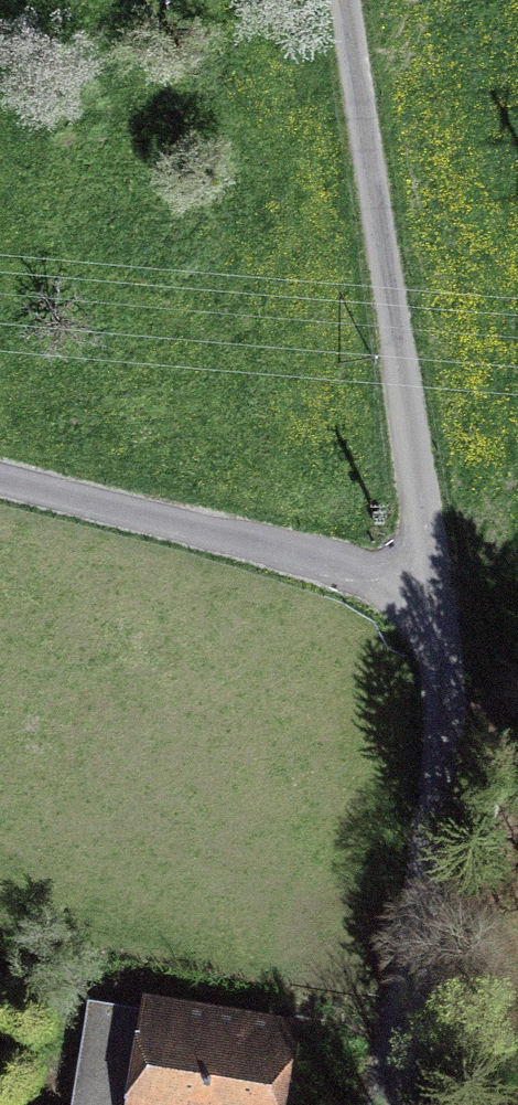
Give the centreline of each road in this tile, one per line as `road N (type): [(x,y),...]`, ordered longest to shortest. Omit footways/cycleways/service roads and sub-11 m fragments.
road 1 (residential): [(346,0),(431,589)]
road 2 (residential): [(431,589),(441,675),(440,769),(405,1012),(382,1104)]
road 3 (unclassified): [(431,589),(0,480)]

